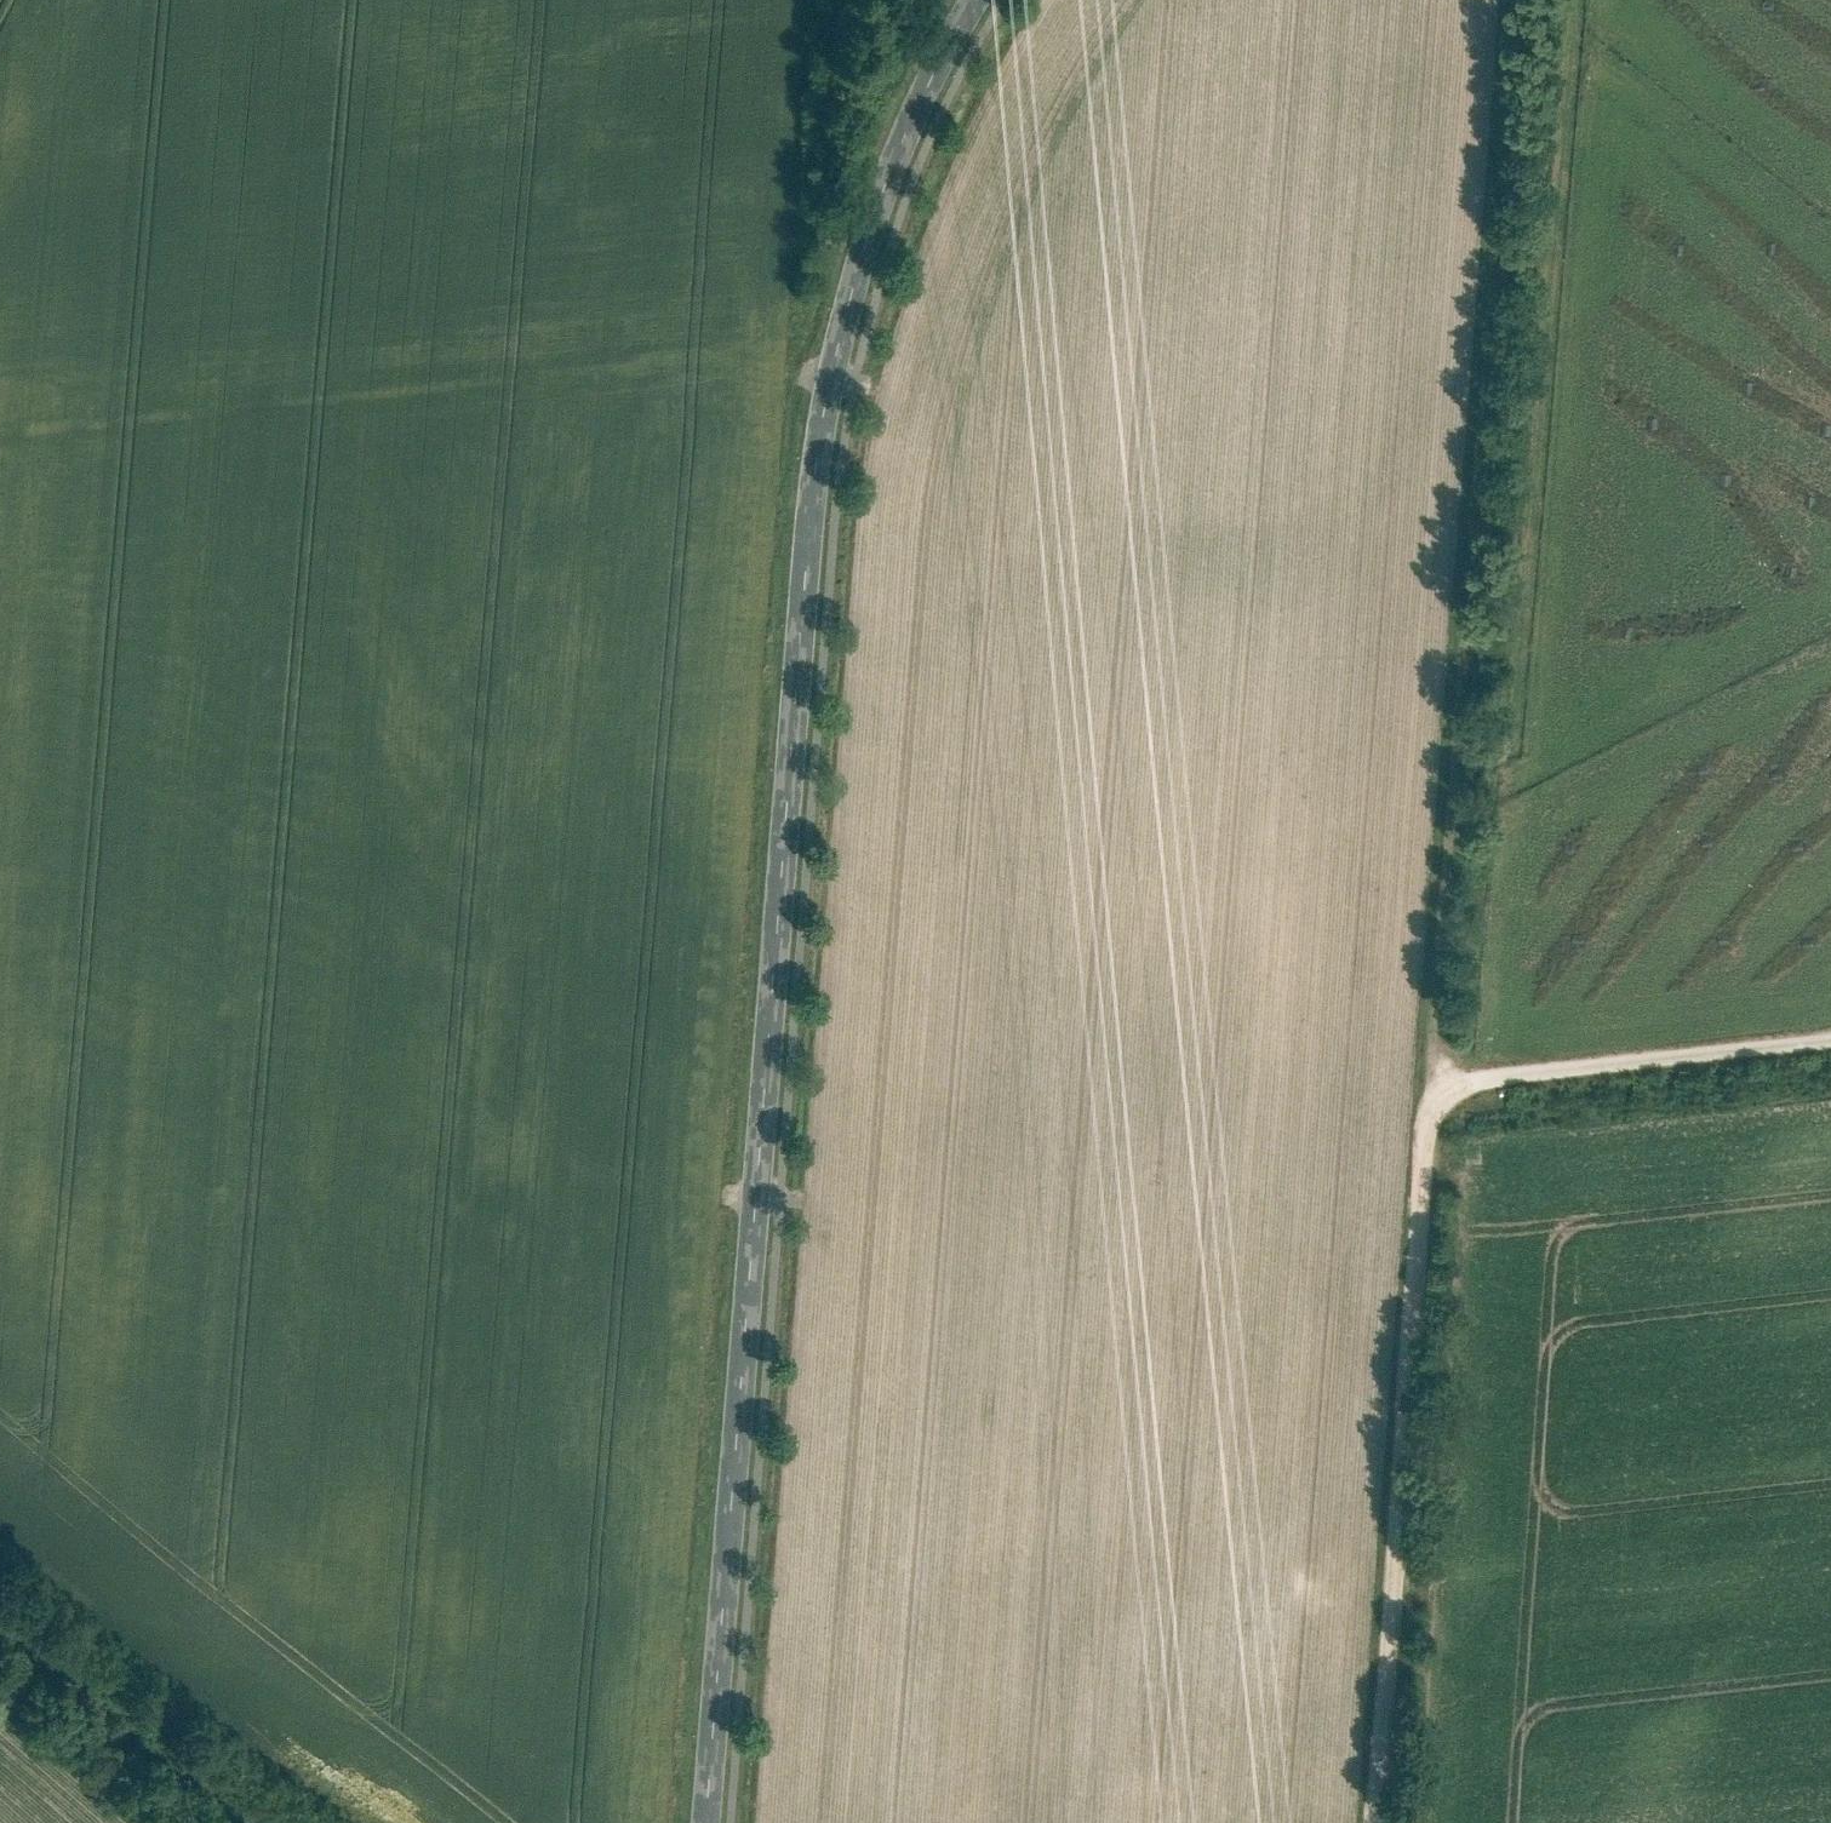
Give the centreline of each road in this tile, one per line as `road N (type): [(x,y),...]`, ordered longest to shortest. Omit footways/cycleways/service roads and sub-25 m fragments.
road 1 (tertiary): [(701,1822),(823,397),(870,225),(971,0)]
road 2 (track): [(1517,0),(1436,1081),(1830,1042)]
road 3 (track): [(1381,1822),(1436,1081)]

